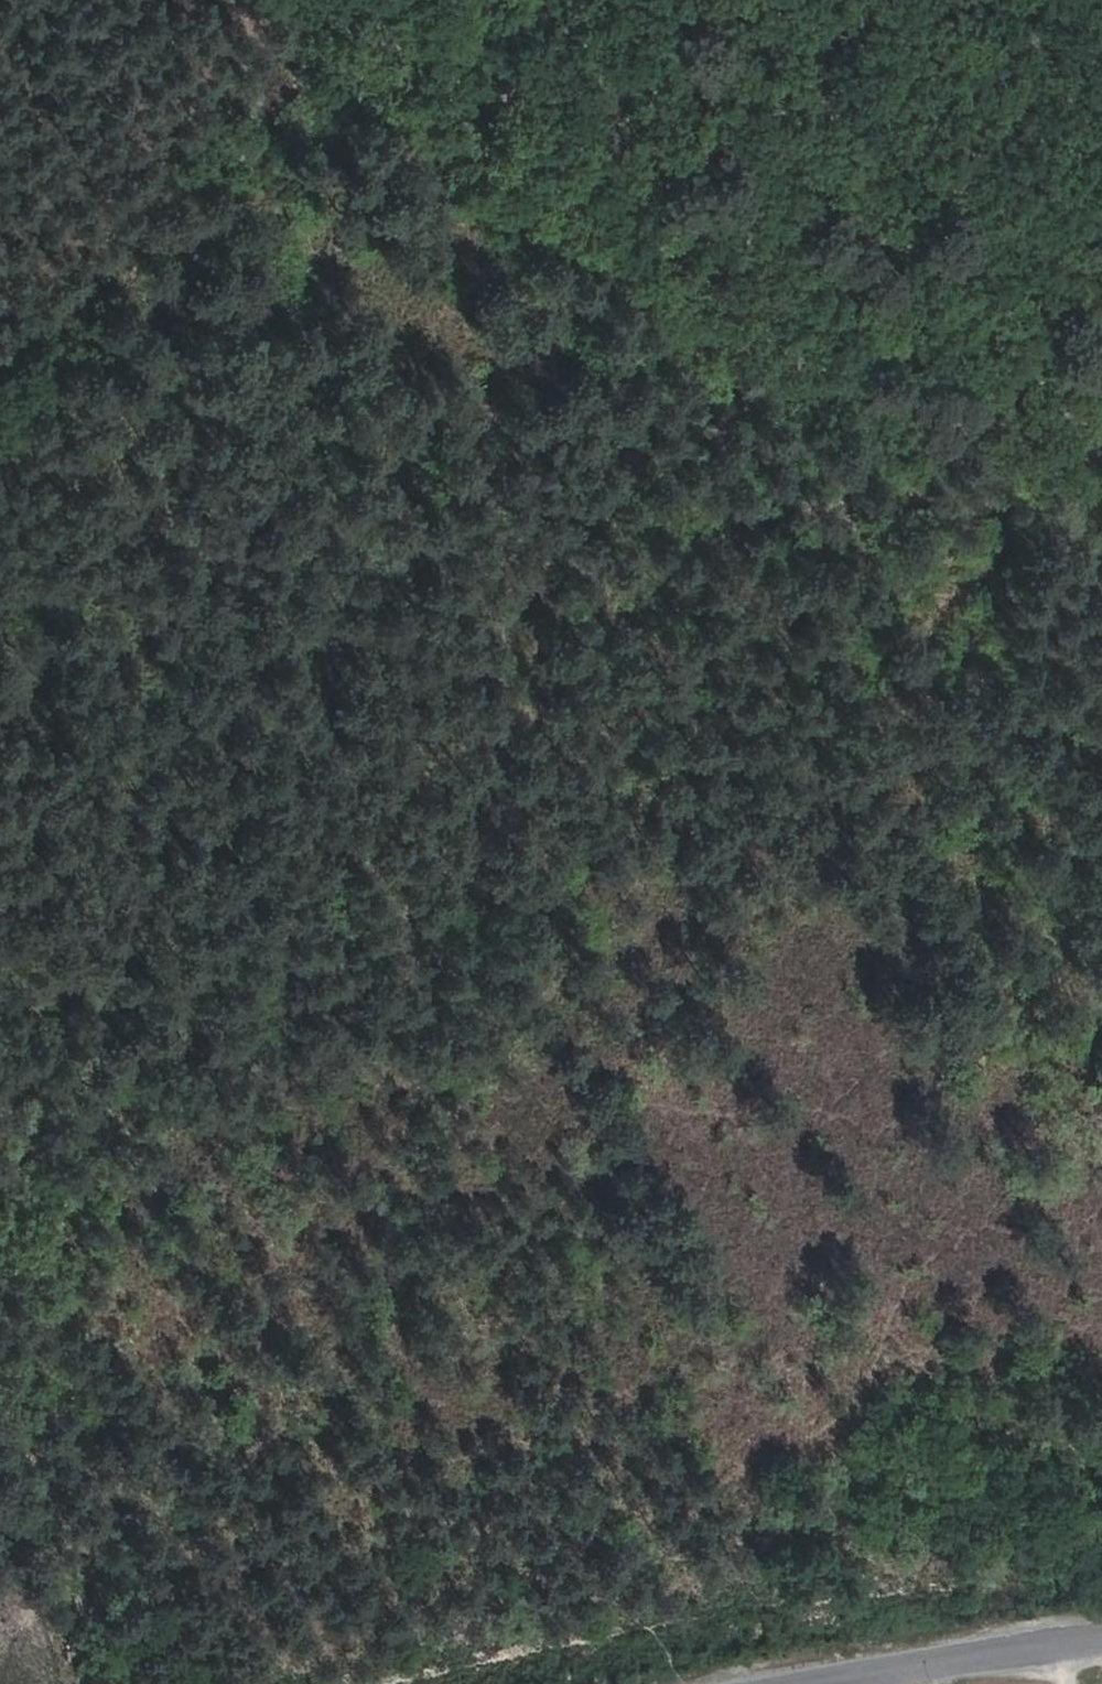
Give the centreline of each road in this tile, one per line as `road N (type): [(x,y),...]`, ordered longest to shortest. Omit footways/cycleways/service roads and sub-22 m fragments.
road 1 (track): [(322,0),(420,42),(510,93),(852,362),(1046,441),(1101,437)]
road 2 (unclassified): [(815,1683),(1101,1638)]

